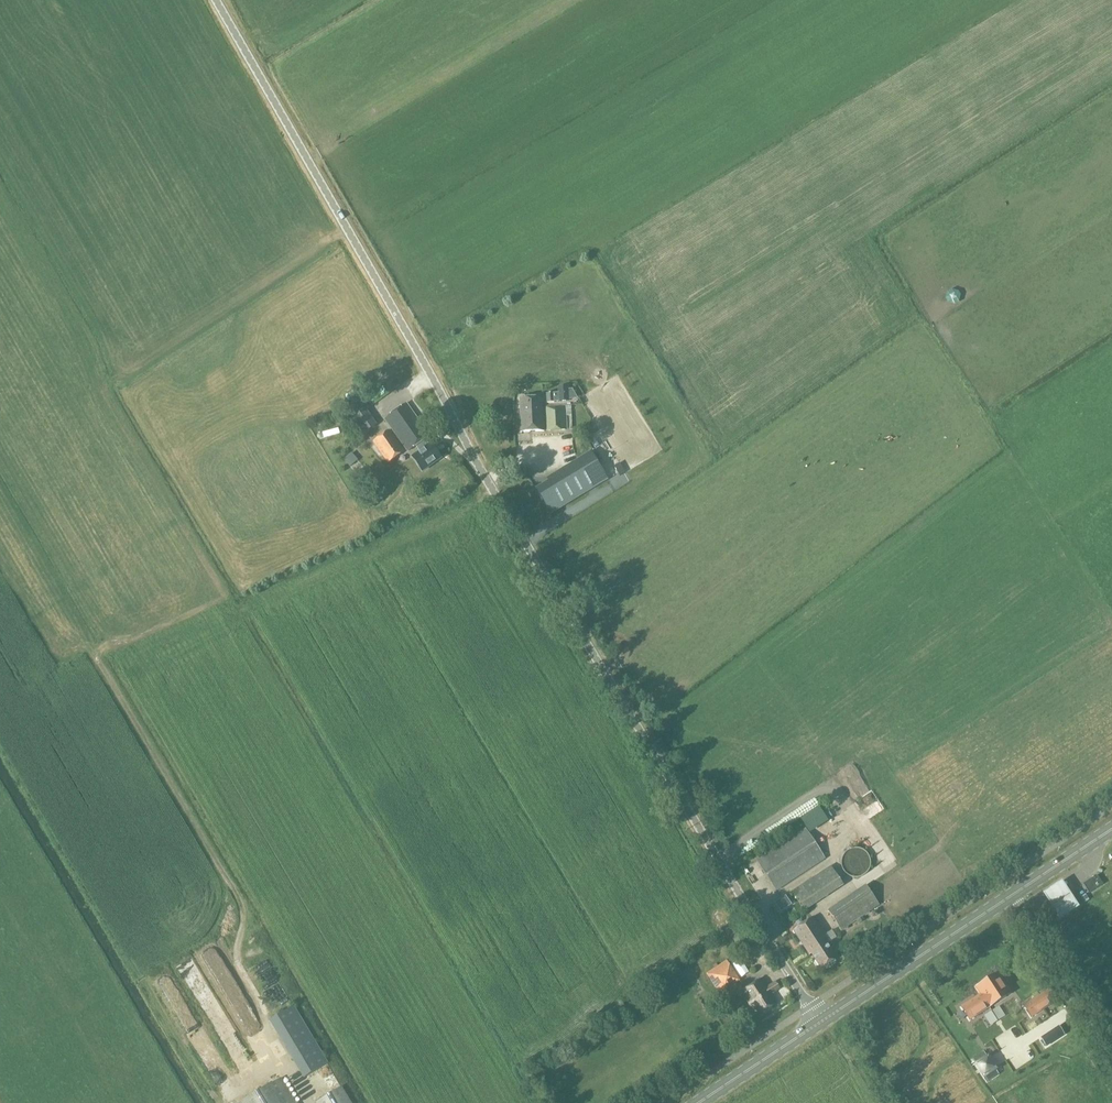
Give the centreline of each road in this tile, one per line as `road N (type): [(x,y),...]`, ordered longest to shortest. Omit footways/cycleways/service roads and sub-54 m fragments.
road 1 (unclassified): [(821,1022),(483,476),(214,0)]
road 2 (primary): [(821,1022),(1011,896)]
road 3 (unclassified): [(1111,1060),(1011,896)]
road 4 (primary): [(699,1102),(821,1022)]
road 5 (primary): [(1011,896),(1111,830)]

